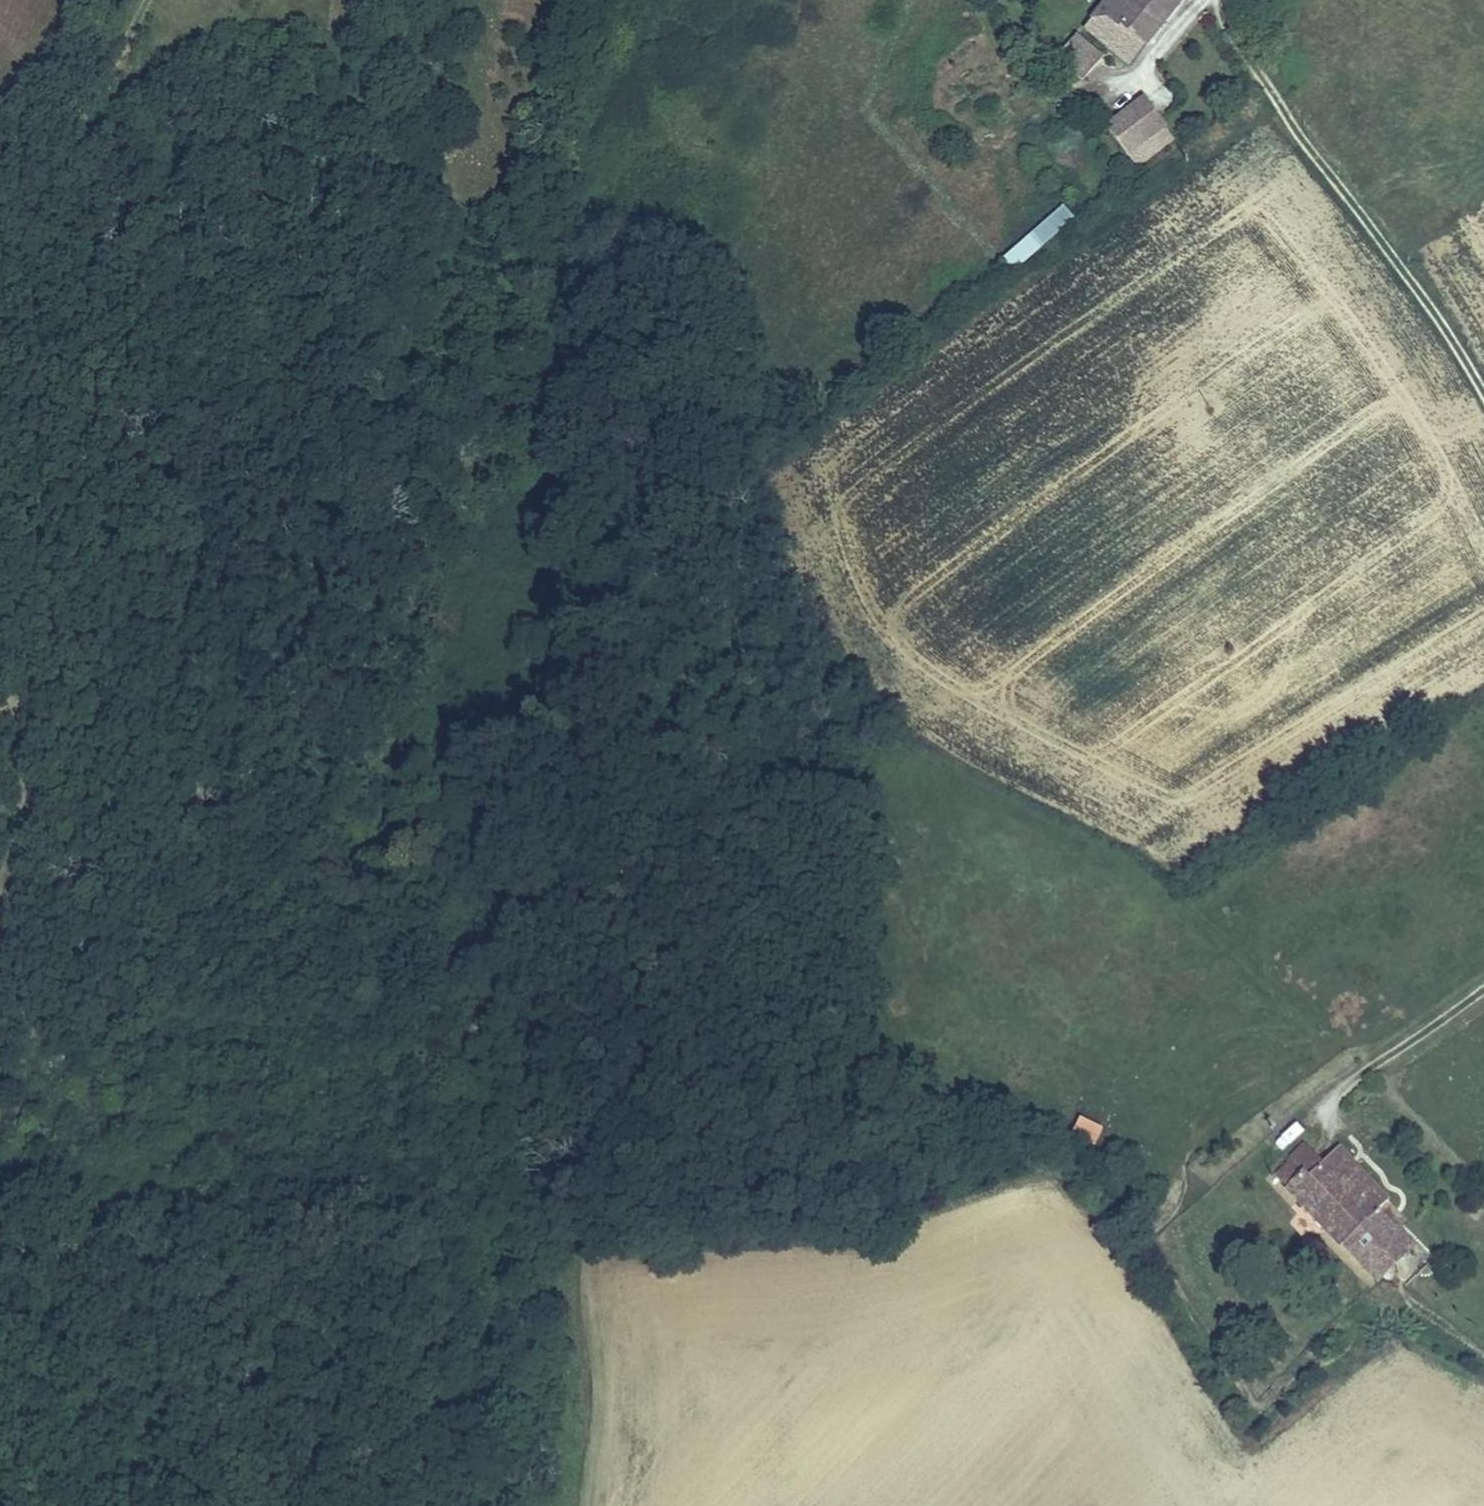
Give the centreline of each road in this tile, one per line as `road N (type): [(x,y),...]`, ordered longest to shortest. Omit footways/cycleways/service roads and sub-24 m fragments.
road 1 (track): [(1244,0),(1260,65),(1431,300),(1483,404)]
road 2 (track): [(1483,980),(1327,1084)]

